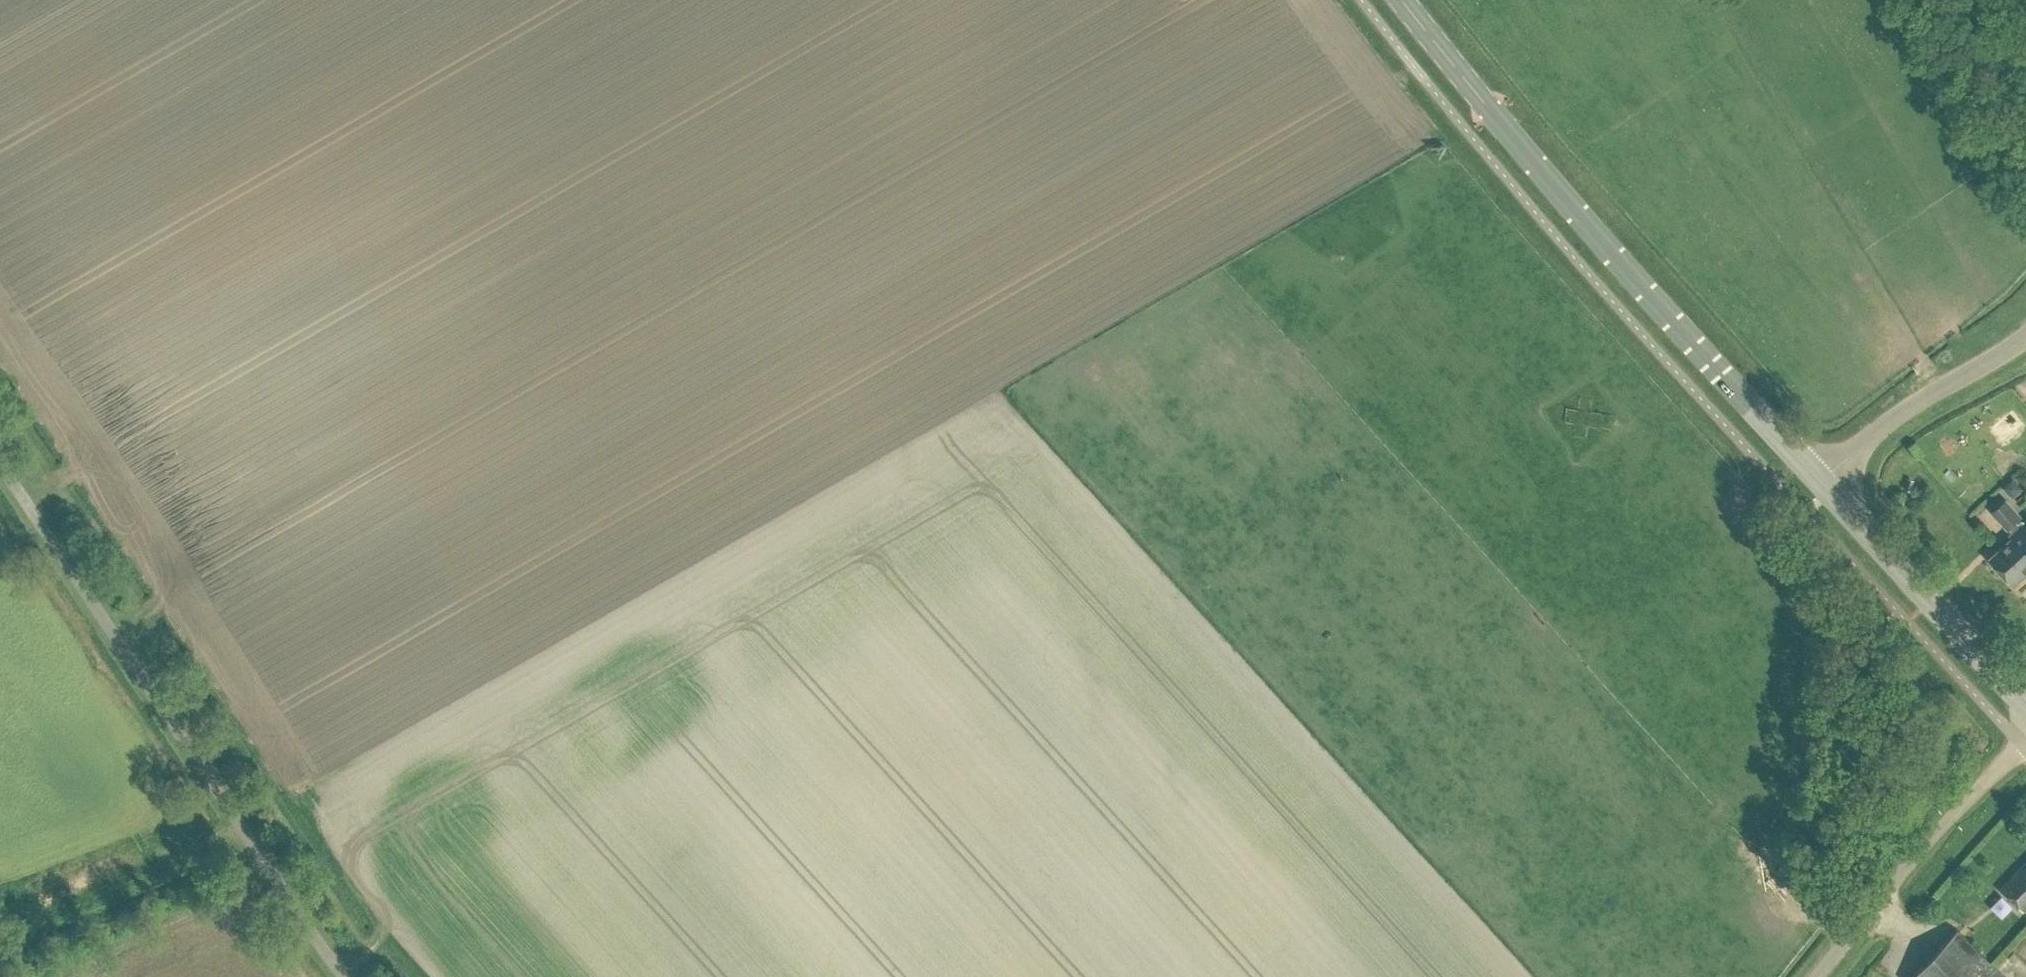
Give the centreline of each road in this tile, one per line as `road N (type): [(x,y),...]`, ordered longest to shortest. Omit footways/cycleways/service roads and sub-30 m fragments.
road 1 (primary): [(1820,483),(1487,112),(1401,0)]
road 2 (unclassified): [(348,976),(0,460)]
road 3 (unclassified): [(1812,976),(1926,837),(2025,737)]
road 4 (primary): [(2025,706),(1820,483)]
road 5 (unclassified): [(1820,483),(1883,423),(2025,337)]

